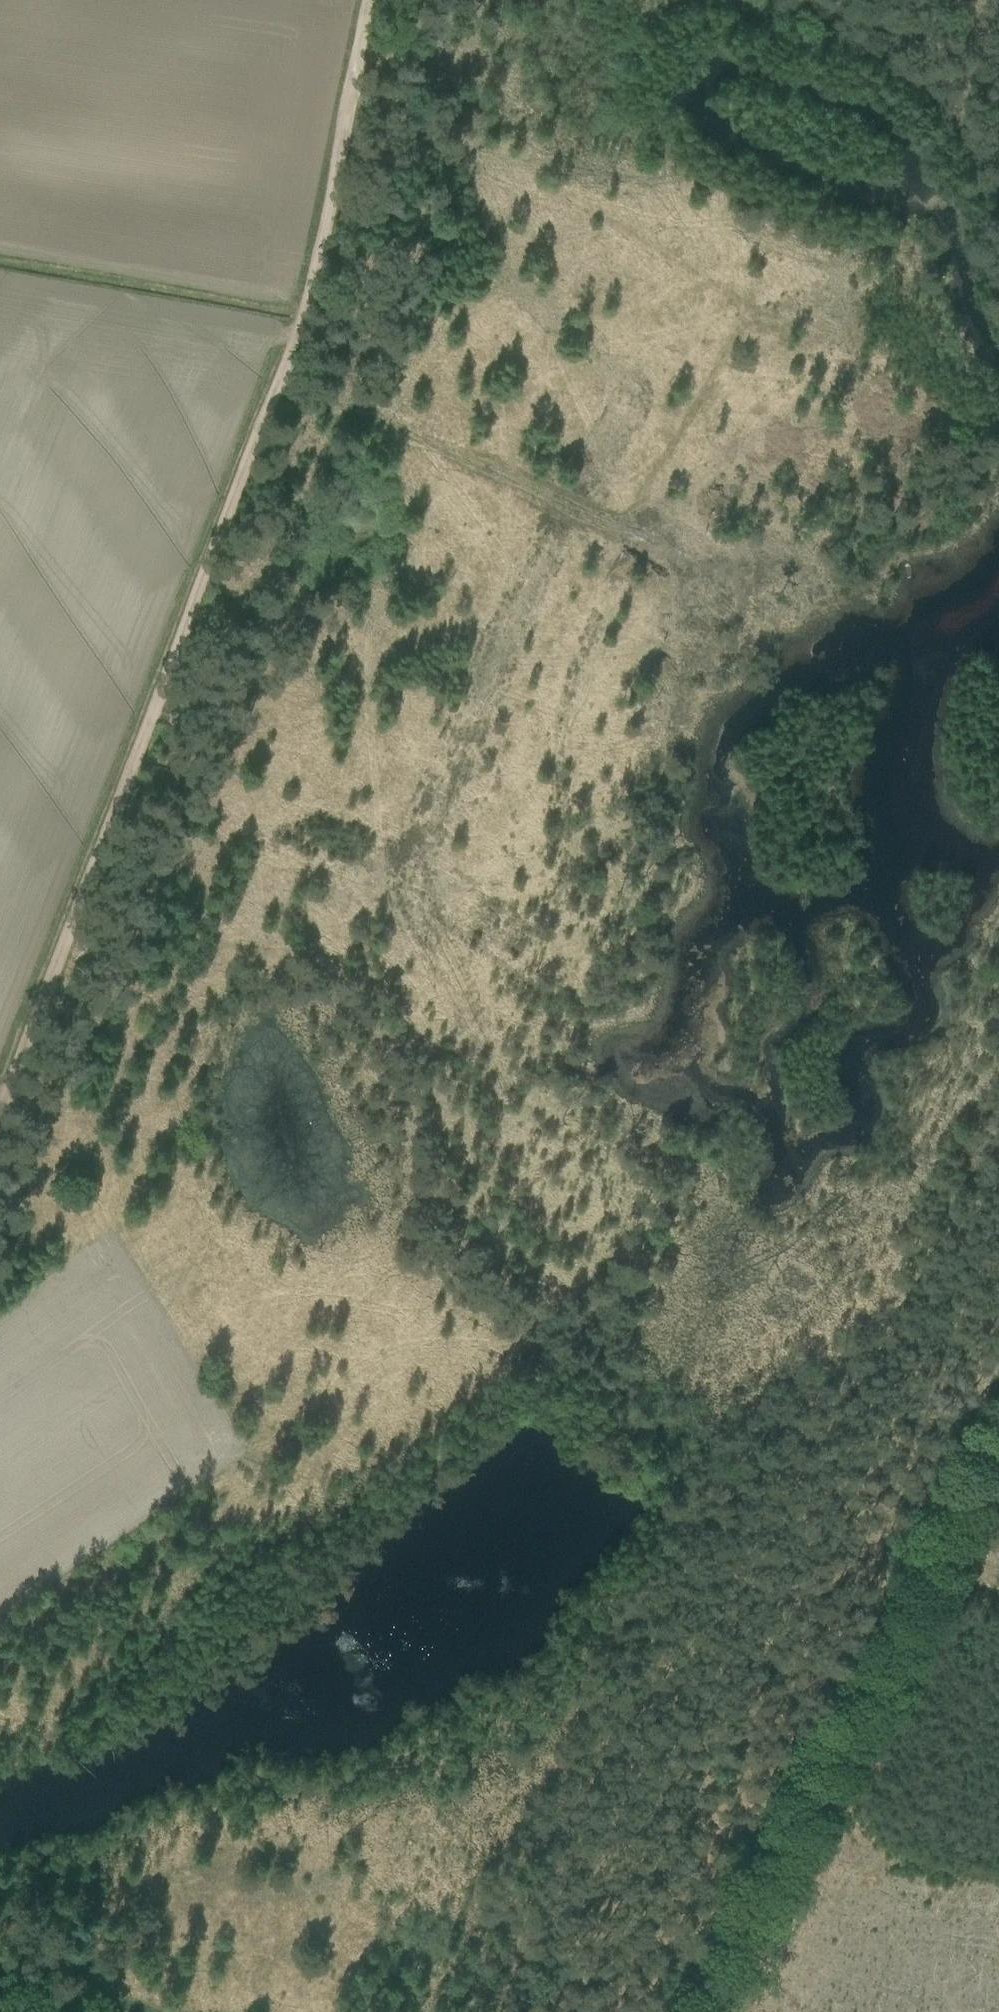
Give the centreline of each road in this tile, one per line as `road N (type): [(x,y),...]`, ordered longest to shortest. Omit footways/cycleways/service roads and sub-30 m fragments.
road 1 (track): [(372,0),(324,253),(304,317),(0,1114)]
road 2 (track): [(730,2011),(974,1547)]

